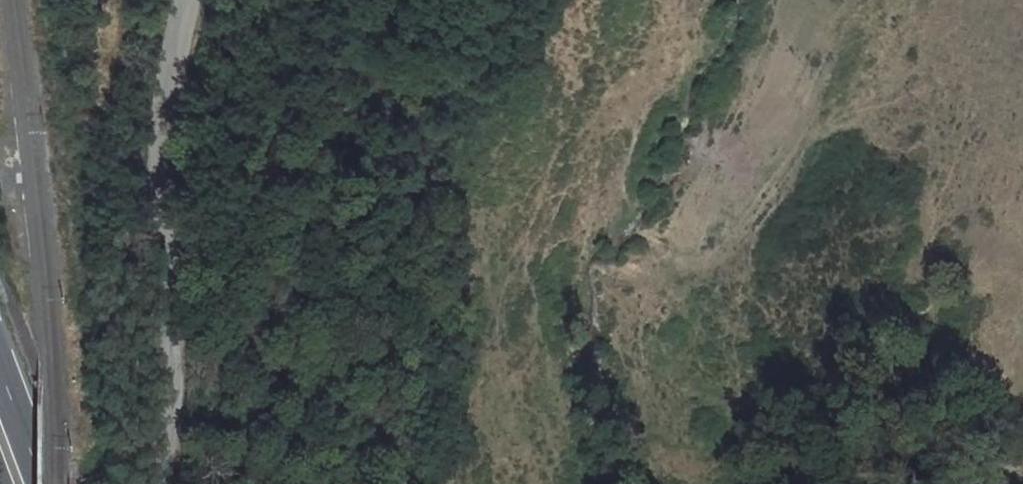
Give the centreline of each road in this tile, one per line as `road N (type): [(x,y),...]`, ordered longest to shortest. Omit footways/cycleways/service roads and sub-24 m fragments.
road 1 (secondary): [(63,483),(0,316)]

